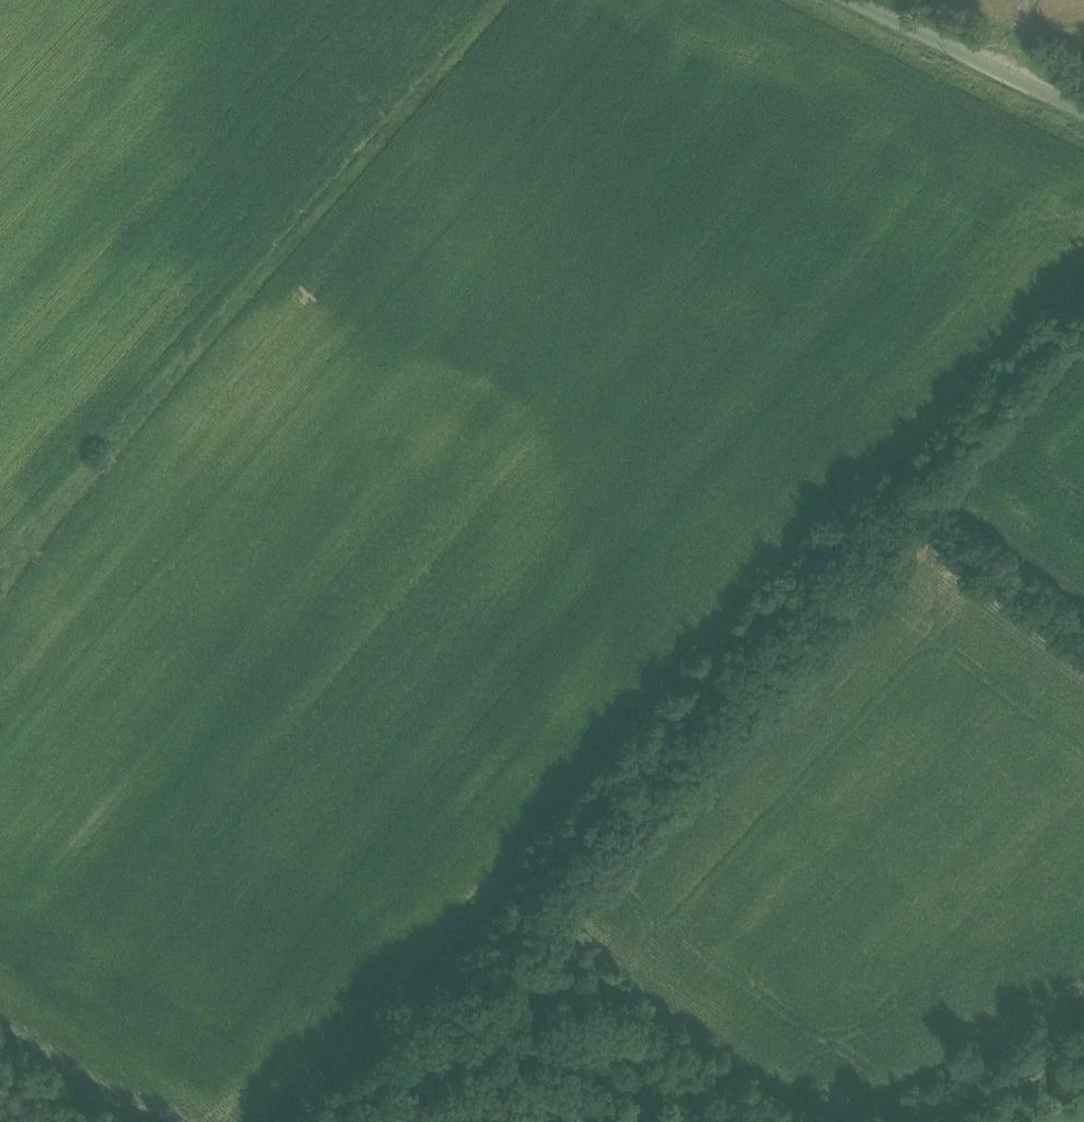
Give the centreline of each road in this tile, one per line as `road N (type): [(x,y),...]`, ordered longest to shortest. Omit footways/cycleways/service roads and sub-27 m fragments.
road 1 (unclassified): [(1083,107),(858,0)]

